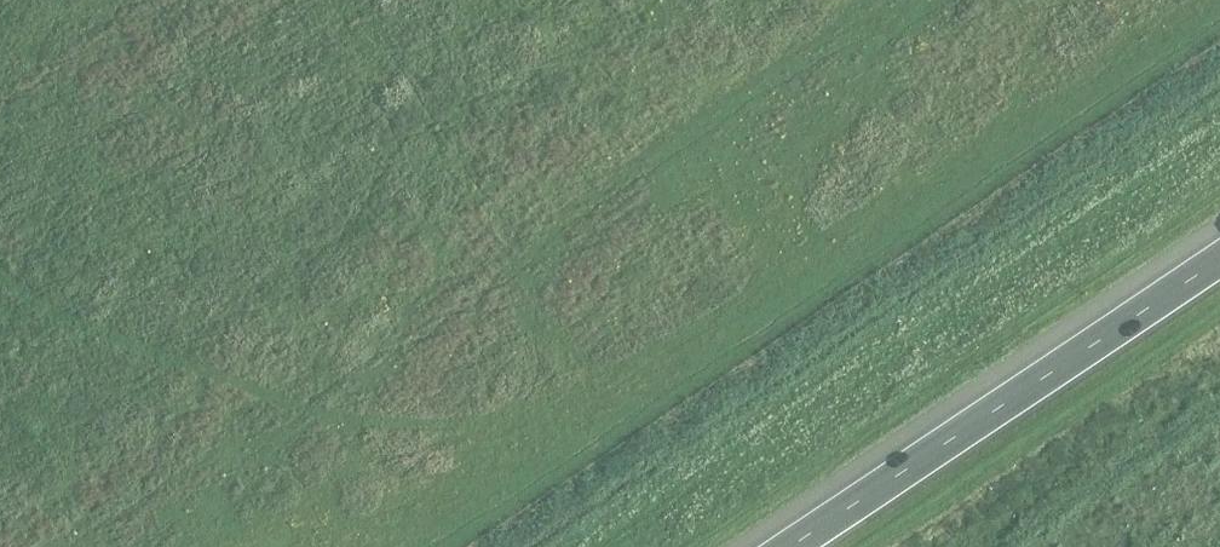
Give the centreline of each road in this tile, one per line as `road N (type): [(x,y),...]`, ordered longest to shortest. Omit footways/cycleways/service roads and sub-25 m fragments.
road 1 (motorway): [(1219,241),(768,546)]

